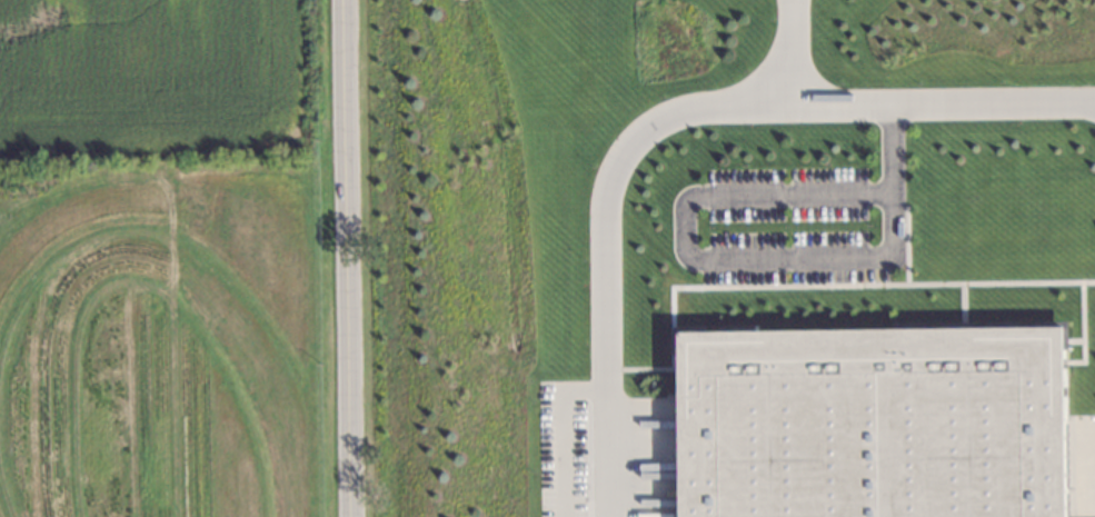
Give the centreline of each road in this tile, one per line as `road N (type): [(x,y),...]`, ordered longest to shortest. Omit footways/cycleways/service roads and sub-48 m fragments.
road 1 (tertiary): [(337,0),(346,516)]

